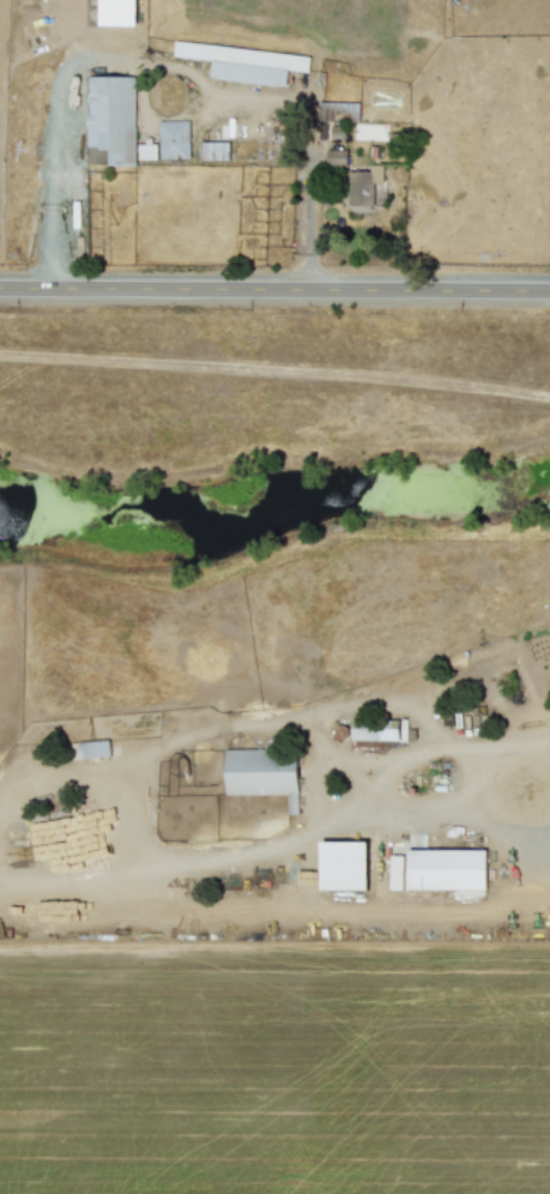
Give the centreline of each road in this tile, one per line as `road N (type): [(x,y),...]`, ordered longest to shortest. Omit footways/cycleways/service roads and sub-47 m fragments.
road 1 (secondary): [(0,287),(549,290)]

